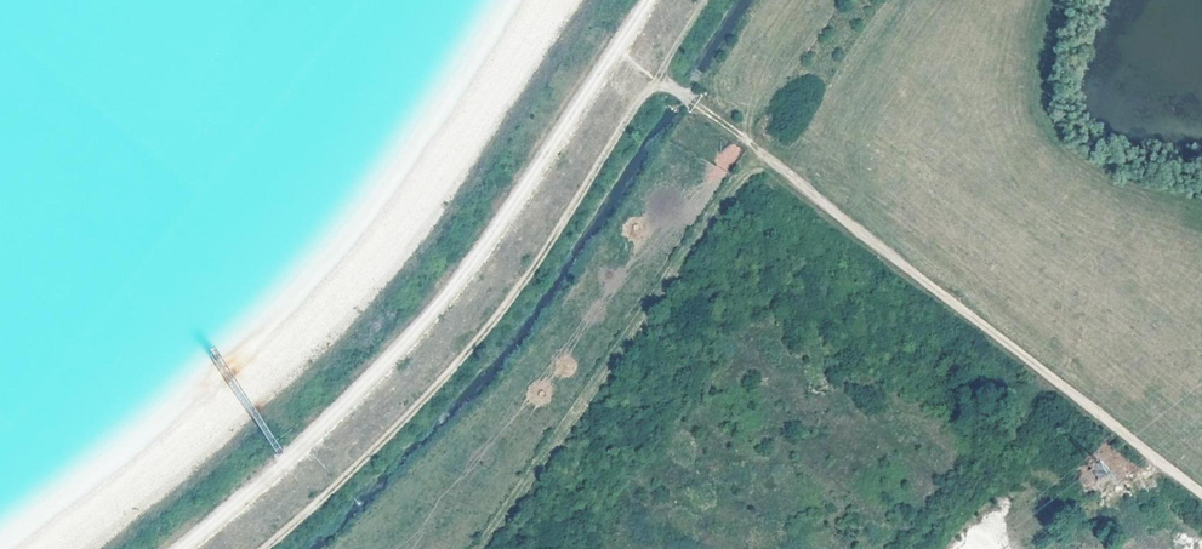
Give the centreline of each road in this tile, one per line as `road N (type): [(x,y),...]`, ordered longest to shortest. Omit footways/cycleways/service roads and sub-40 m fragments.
road 1 (track): [(179,548),(266,478),(432,311),(492,236),(648,0)]
road 2 (track): [(1201,496),(657,78)]
road 3 (track): [(657,78),(489,327),(374,451),(265,548)]
road 4 (track): [(757,156),(483,548)]

